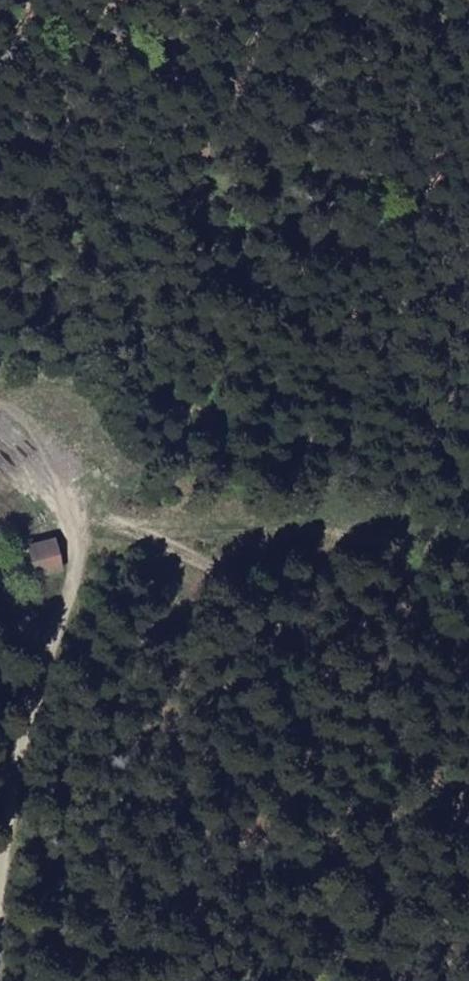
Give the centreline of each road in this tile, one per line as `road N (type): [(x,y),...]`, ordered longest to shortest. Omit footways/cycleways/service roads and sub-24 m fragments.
road 1 (track): [(0,879),(19,752),(60,643),(77,542)]
road 2 (track): [(77,542),(65,497),(30,450),(0,426)]

